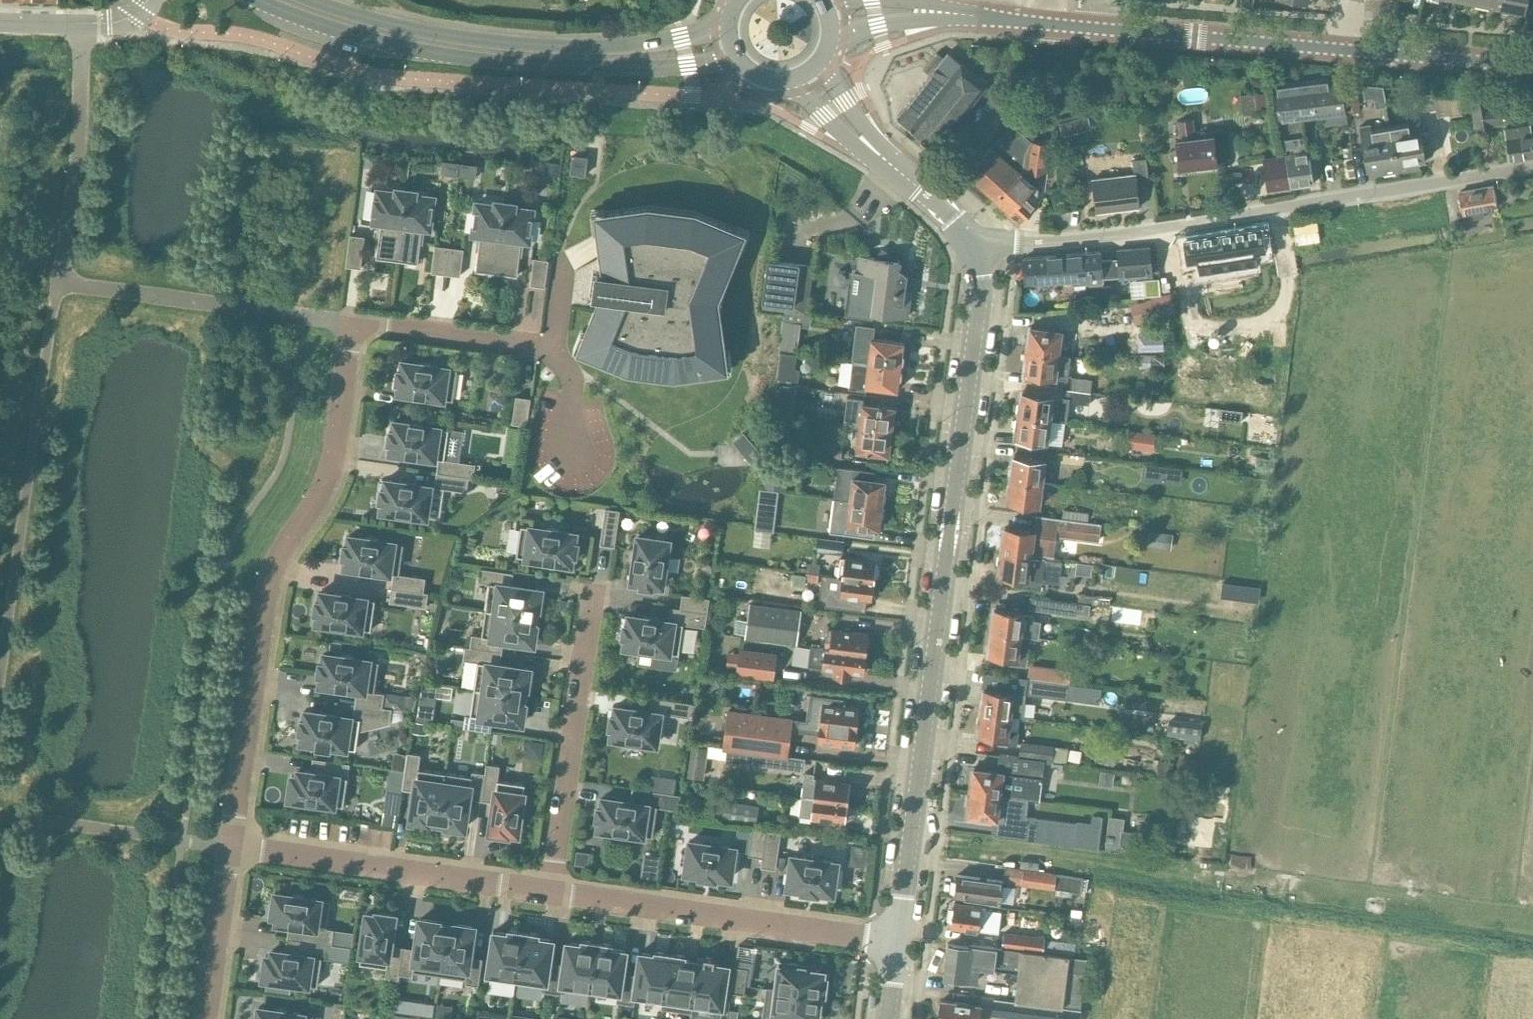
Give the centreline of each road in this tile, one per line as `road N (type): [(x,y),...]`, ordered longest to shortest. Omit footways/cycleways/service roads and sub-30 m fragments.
road 1 (residential): [(230,849),(266,602),(335,458),(352,326),(538,346)]
road 2 (tertiary): [(899,941),(973,344),(979,279),(973,250)]
road 3 (unclassified): [(973,250),(1090,239),(1532,167)]
road 4 (tertiary): [(730,43),(629,58),(530,56),(398,37),(272,0)]
road 5 (residential): [(548,893),(899,941)]
road 6 (residential): [(230,849),(548,893)]
road 7 (residential): [(548,893),(595,584)]
road 8 (tertiary): [(1047,24),(1341,49)]
road 9 (tertiary): [(973,250),(807,73)]
road 10 (tertiary): [(830,16),(917,10),(1047,24)]
road 11 (tertiary): [(1341,49),(1532,66)]
road 12 (residential): [(208,1018),(230,849)]

